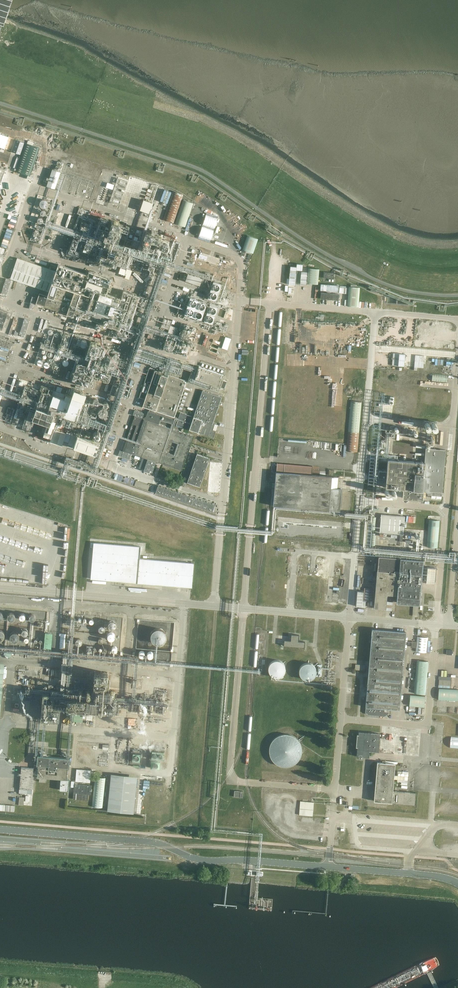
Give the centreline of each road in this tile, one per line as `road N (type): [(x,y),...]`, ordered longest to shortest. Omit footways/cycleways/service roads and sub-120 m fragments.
road 1 (tertiary): [(328,867),(209,861),(156,843),(0,829)]

